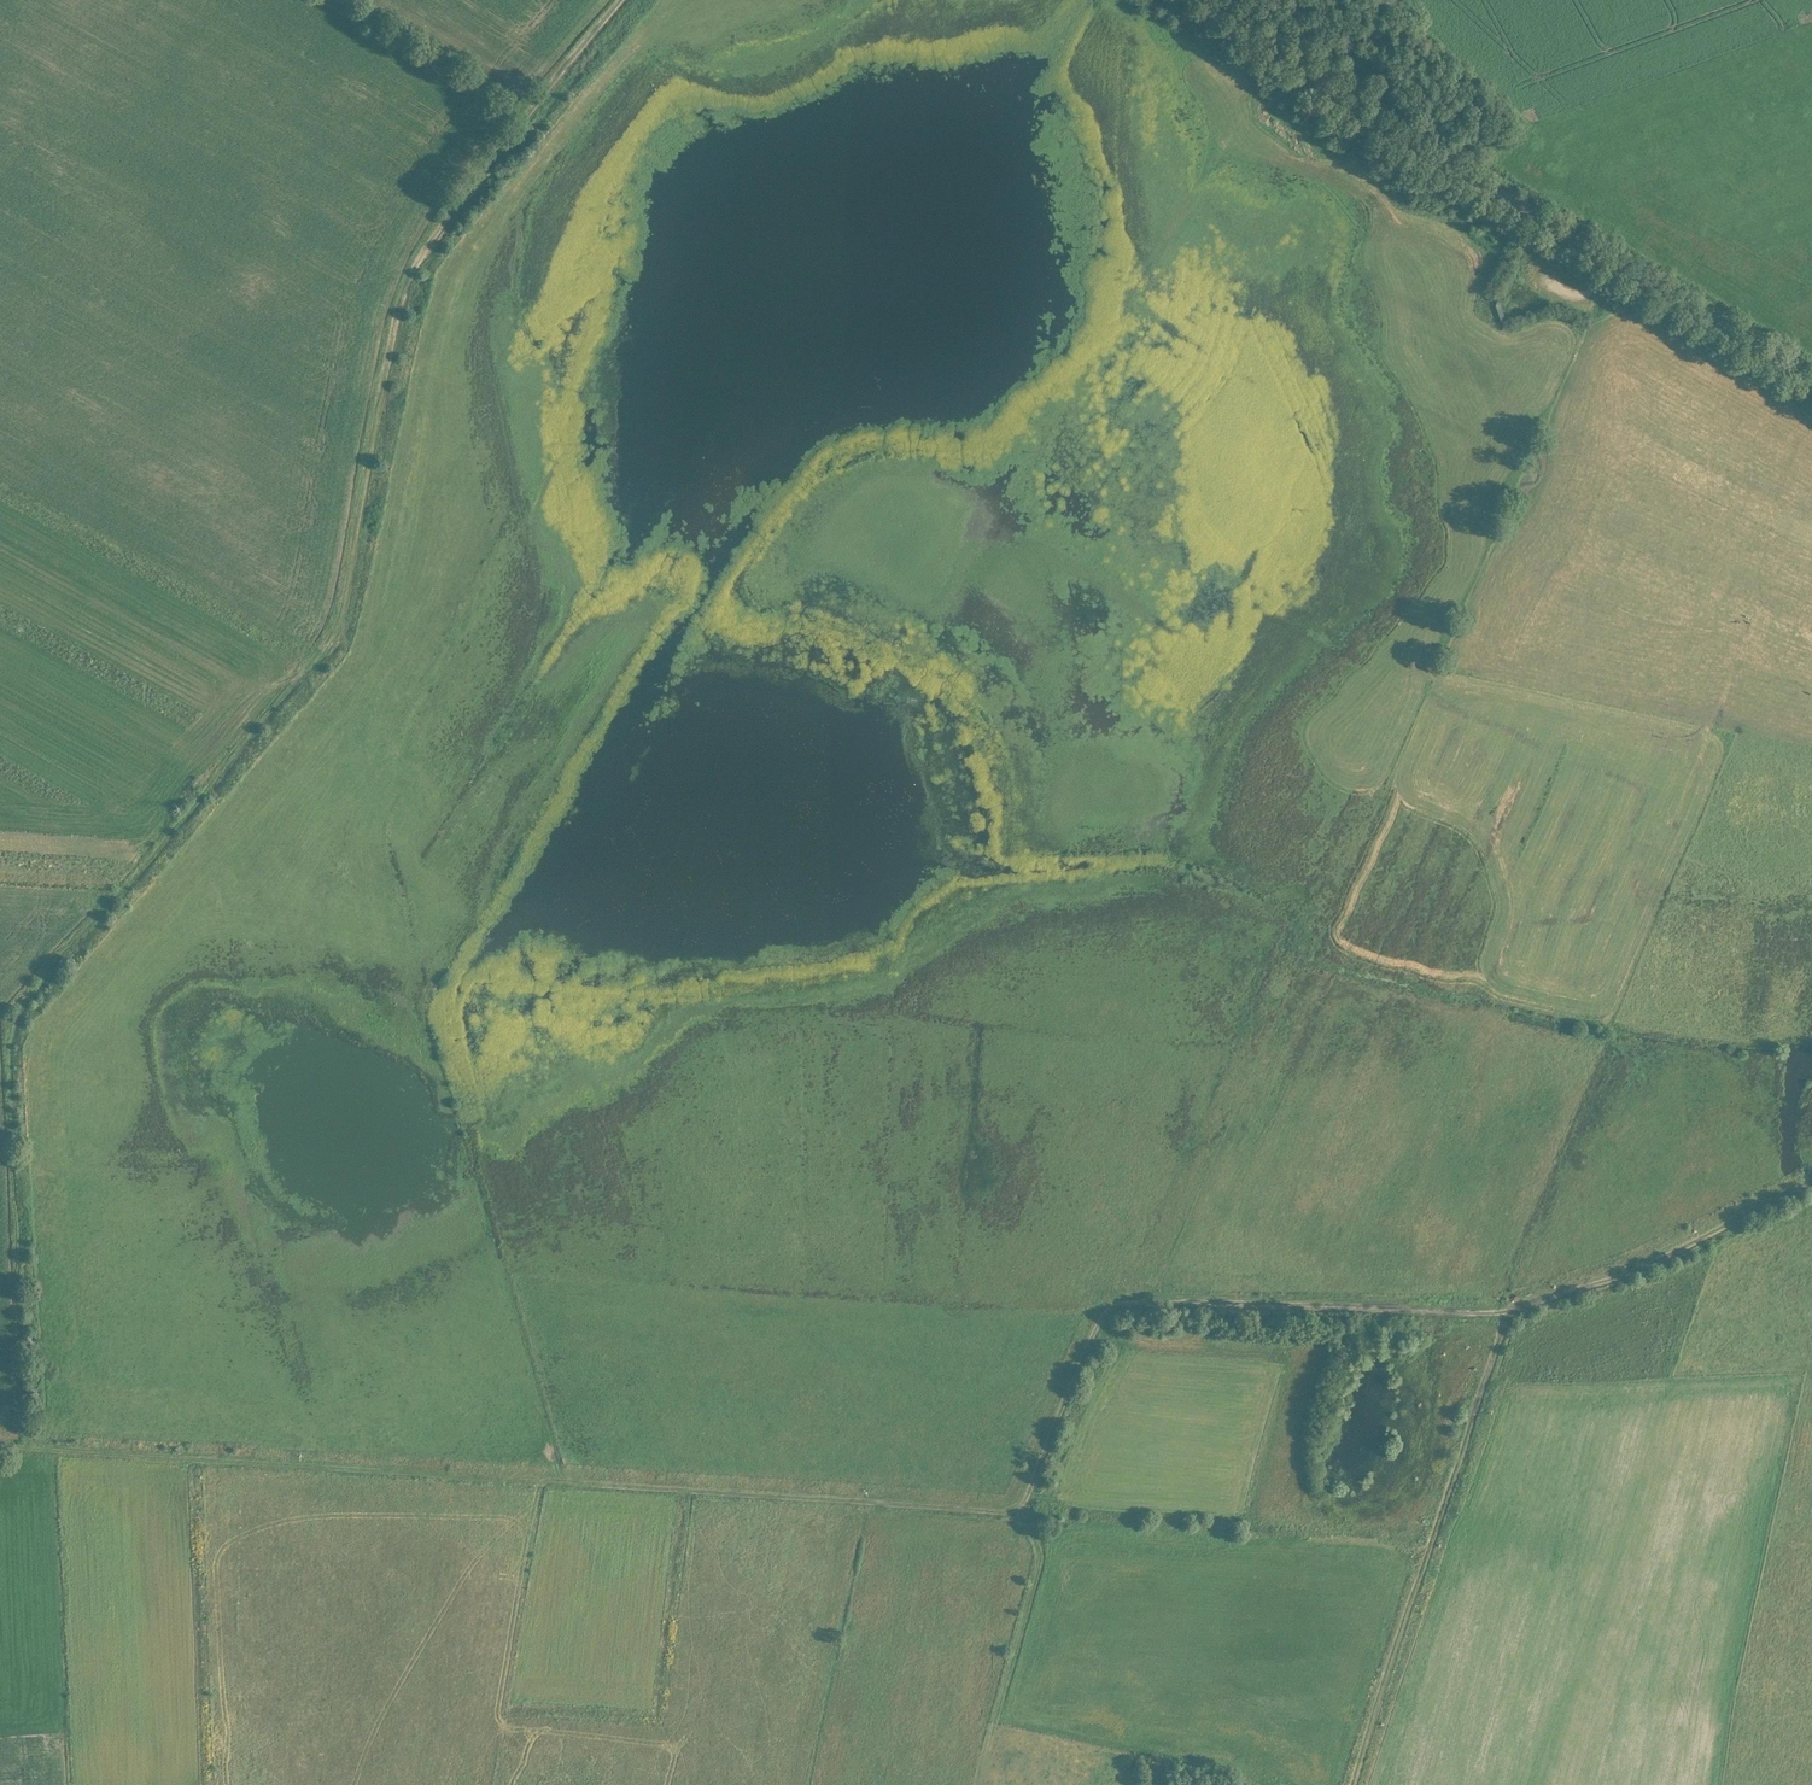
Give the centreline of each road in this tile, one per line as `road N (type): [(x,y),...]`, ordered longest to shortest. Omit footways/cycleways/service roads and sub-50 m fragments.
road 1 (track): [(28,1450),(1005,1513),(1021,1505),(1099,1323),(1123,1307),(1509,1312),(1656,1261),(1811,1182)]
road 2 (track): [(28,1450),(8,1020),(328,642),(392,326),(420,252),(620,0)]
road 3 (tertiary): [(1811,378),(1365,115),(1226,0)]

